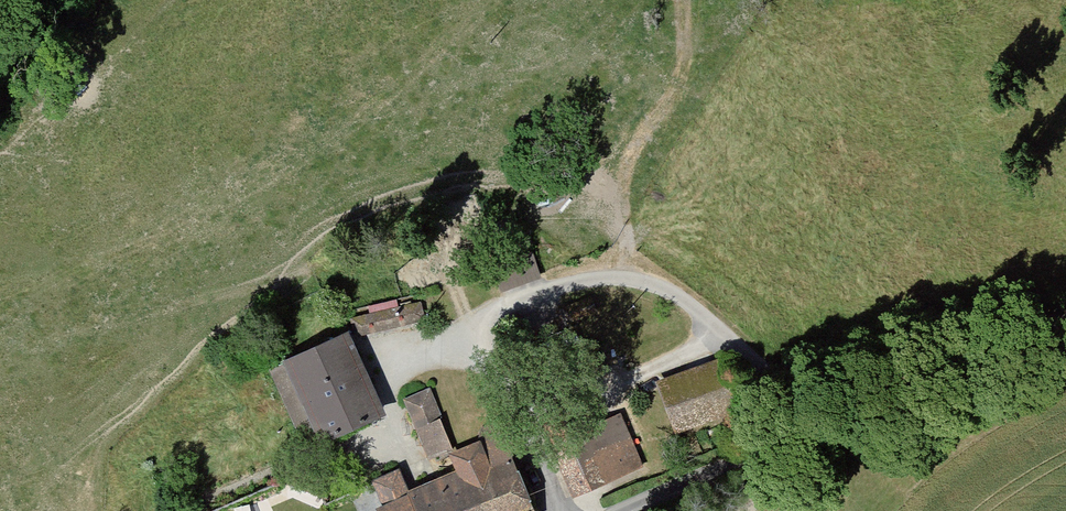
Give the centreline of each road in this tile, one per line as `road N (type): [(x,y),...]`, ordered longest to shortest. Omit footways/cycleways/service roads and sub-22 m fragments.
road 1 (track): [(757,510),(838,404),(1065,316)]
road 2 (track): [(558,291),(633,284),(671,300),(819,429)]

